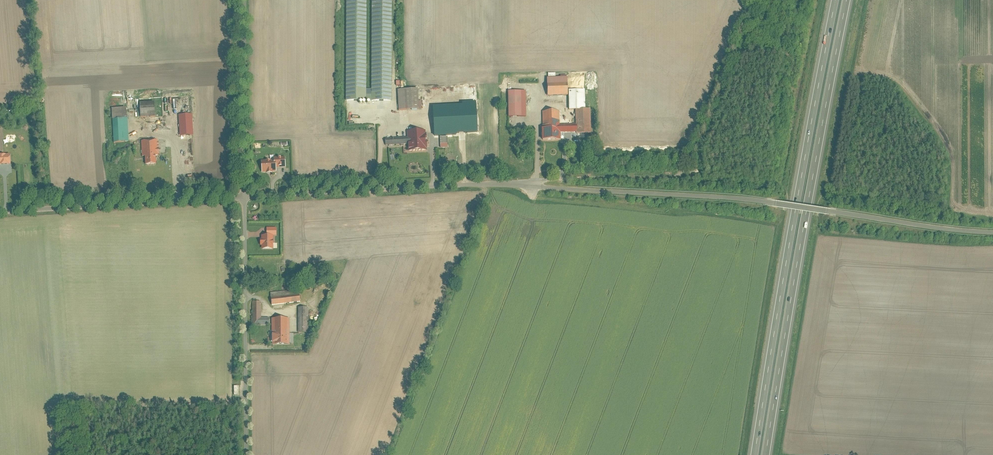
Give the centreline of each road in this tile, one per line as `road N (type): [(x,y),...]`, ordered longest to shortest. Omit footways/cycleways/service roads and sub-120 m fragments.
road 1 (motorway): [(766,454),(847,0)]
road 2 (motorway): [(836,0),(755,454)]
road 3 (residential): [(694,197),(501,184),(243,197)]
road 4 (unclassified): [(992,233),(694,197)]
road 5 (unclassified): [(243,197),(247,454)]
road 6 (residential): [(243,197),(0,212)]
road 7 (unclassified): [(243,0),(243,197)]

